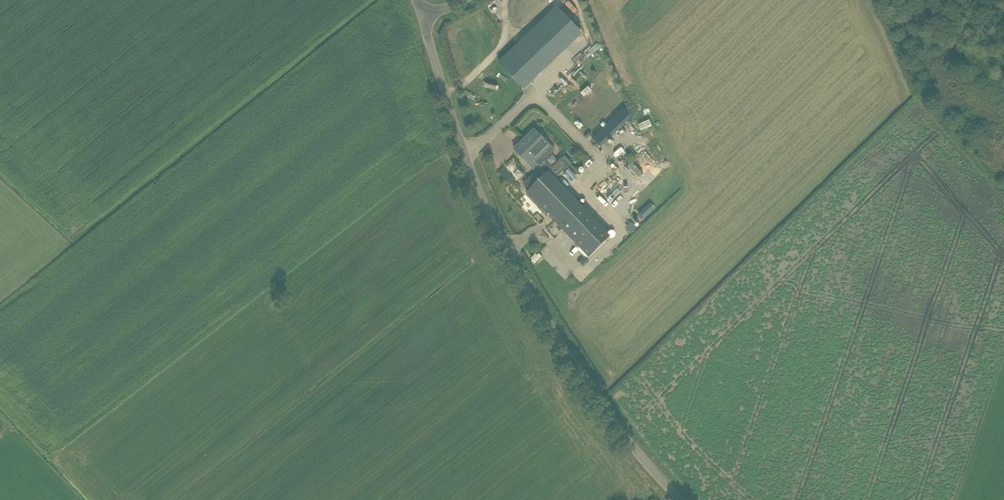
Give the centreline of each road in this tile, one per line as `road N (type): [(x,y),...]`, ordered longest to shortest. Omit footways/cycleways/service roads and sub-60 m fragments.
road 1 (unclassified): [(677,499),(635,454),(498,247),(463,167),(422,18)]

